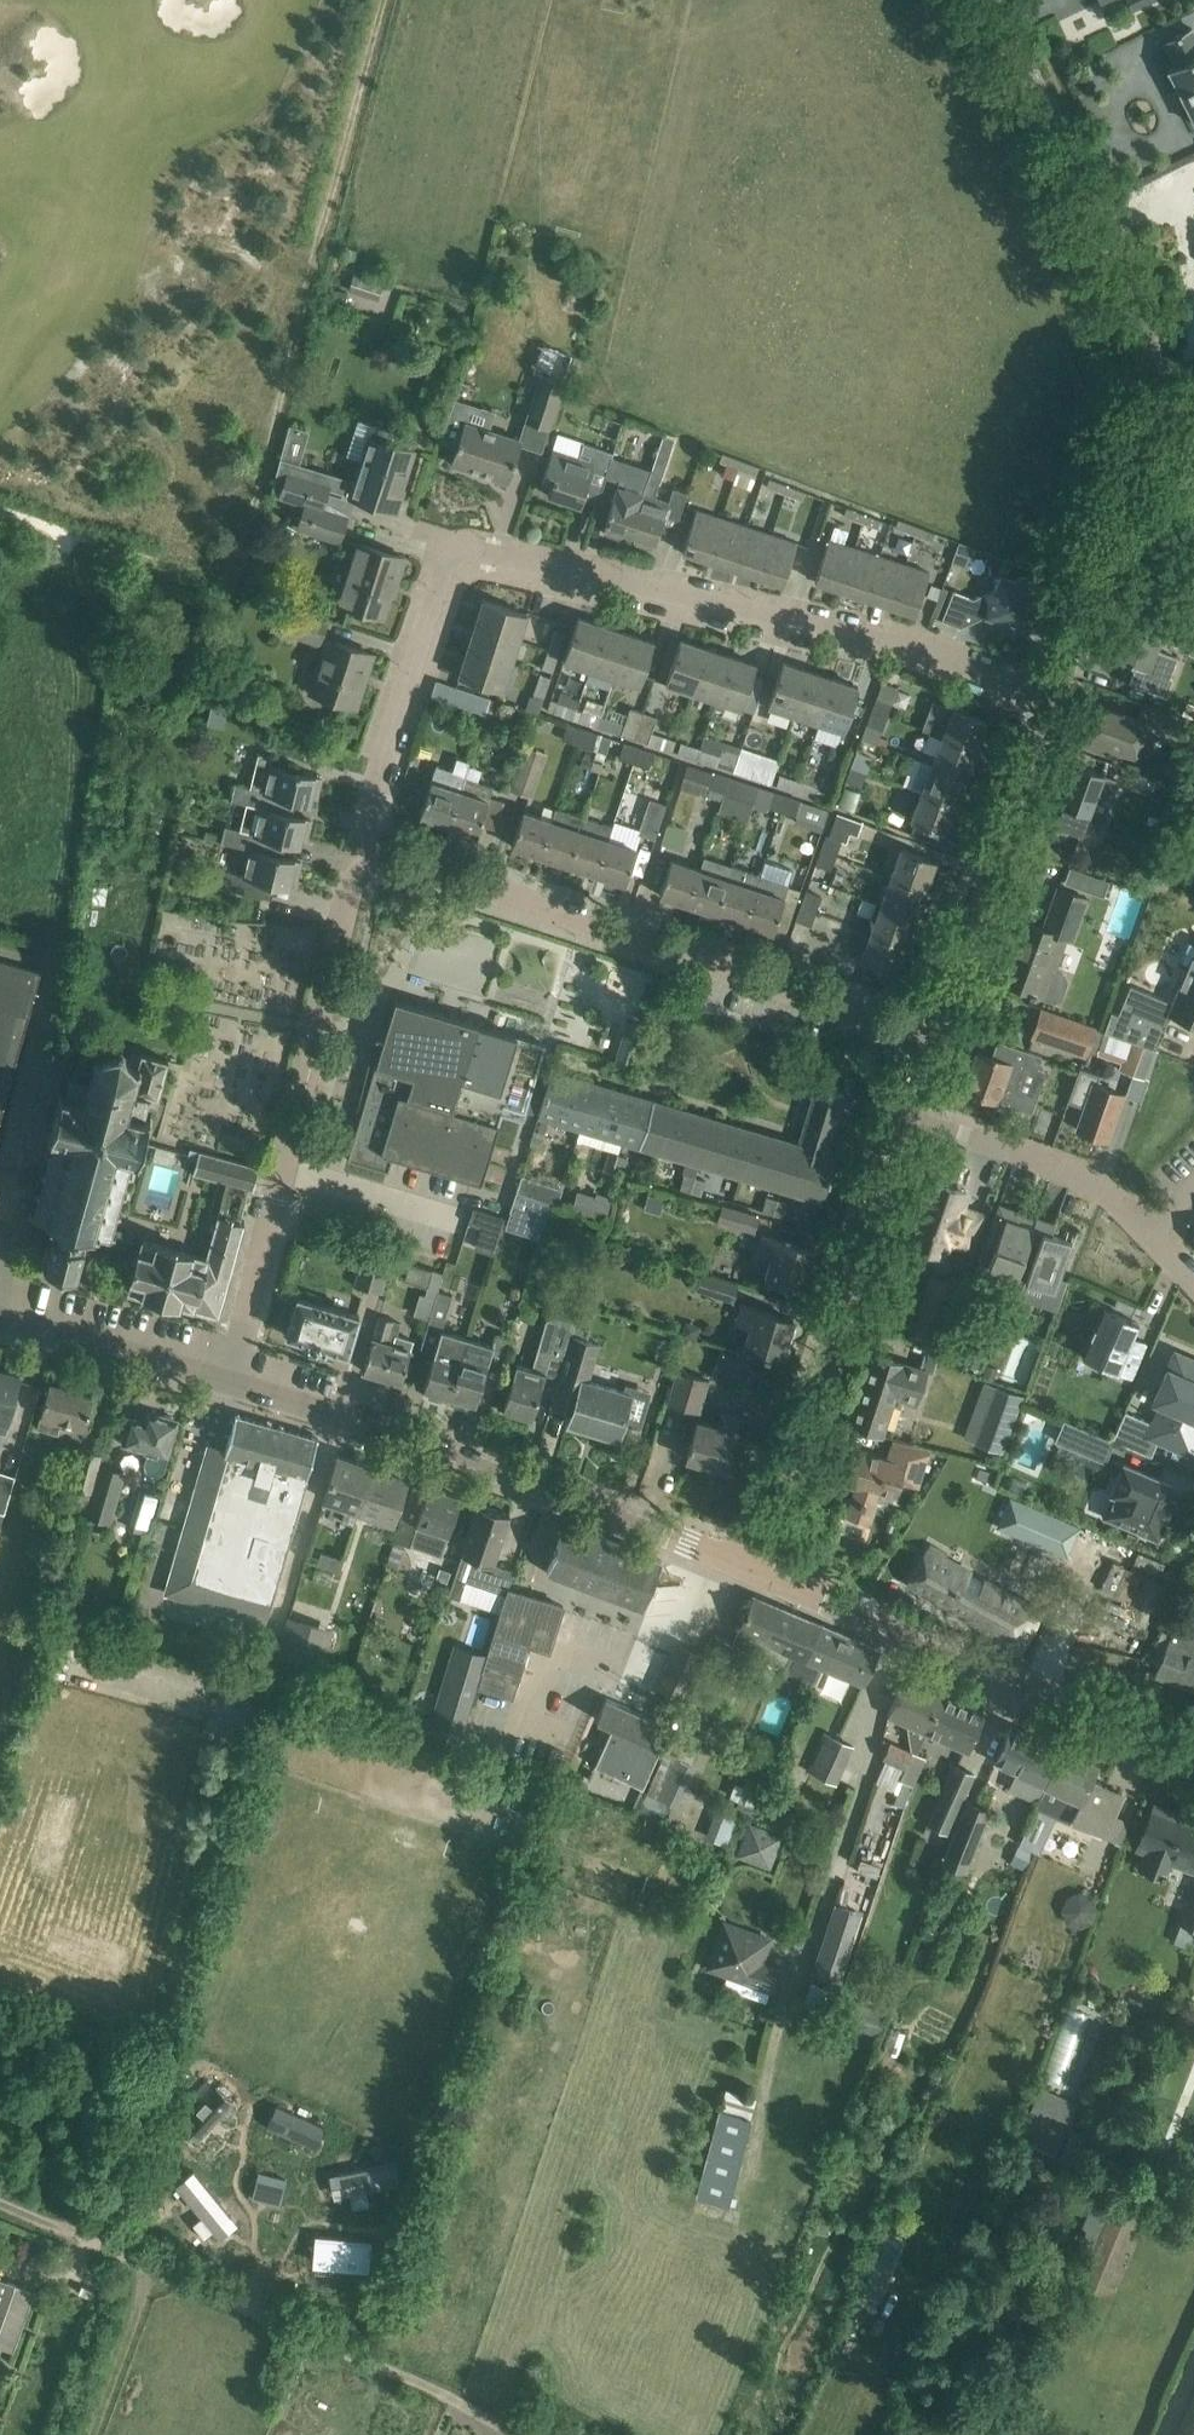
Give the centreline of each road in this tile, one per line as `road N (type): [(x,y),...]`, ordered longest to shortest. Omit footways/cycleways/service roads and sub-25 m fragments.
road 1 (residential): [(386,857),(366,825),(367,807),(443,572),(466,552),(912,646),(1052,702)]
road 2 (track): [(336,1415),(91,2242)]
road 3 (residential): [(931,1035),(386,857)]
road 4 (tertiary): [(1116,529),(1149,425),(1146,332),(1118,256),(991,0)]
road 5 (secondary): [(762,1574),(420,1442),(229,1383)]
road 6 (residential): [(229,1383),(349,891),(386,857)]
road 7 (tertiary): [(762,1574),(904,1119)]
road 8 (track): [(525,2434),(91,2242)]
road 9 (secondary): [(1193,1758),(762,1574)]
road 10 (tertiary): [(931,1035),(1052,702)]
road 11 (residential): [(1145,1233),(1073,1175),(904,1119)]
road 12 (secondary): [(229,1383),(0,1318)]
road 13 (tertiary): [(1052,702),(1116,529)]

